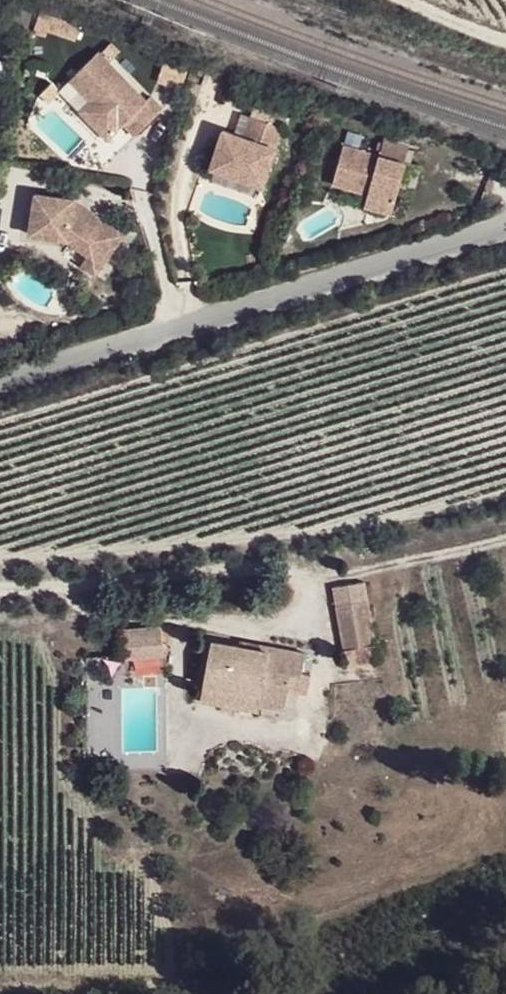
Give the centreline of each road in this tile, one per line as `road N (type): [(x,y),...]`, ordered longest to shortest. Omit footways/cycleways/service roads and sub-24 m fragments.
road 1 (residential): [(505,230),(0,382)]

